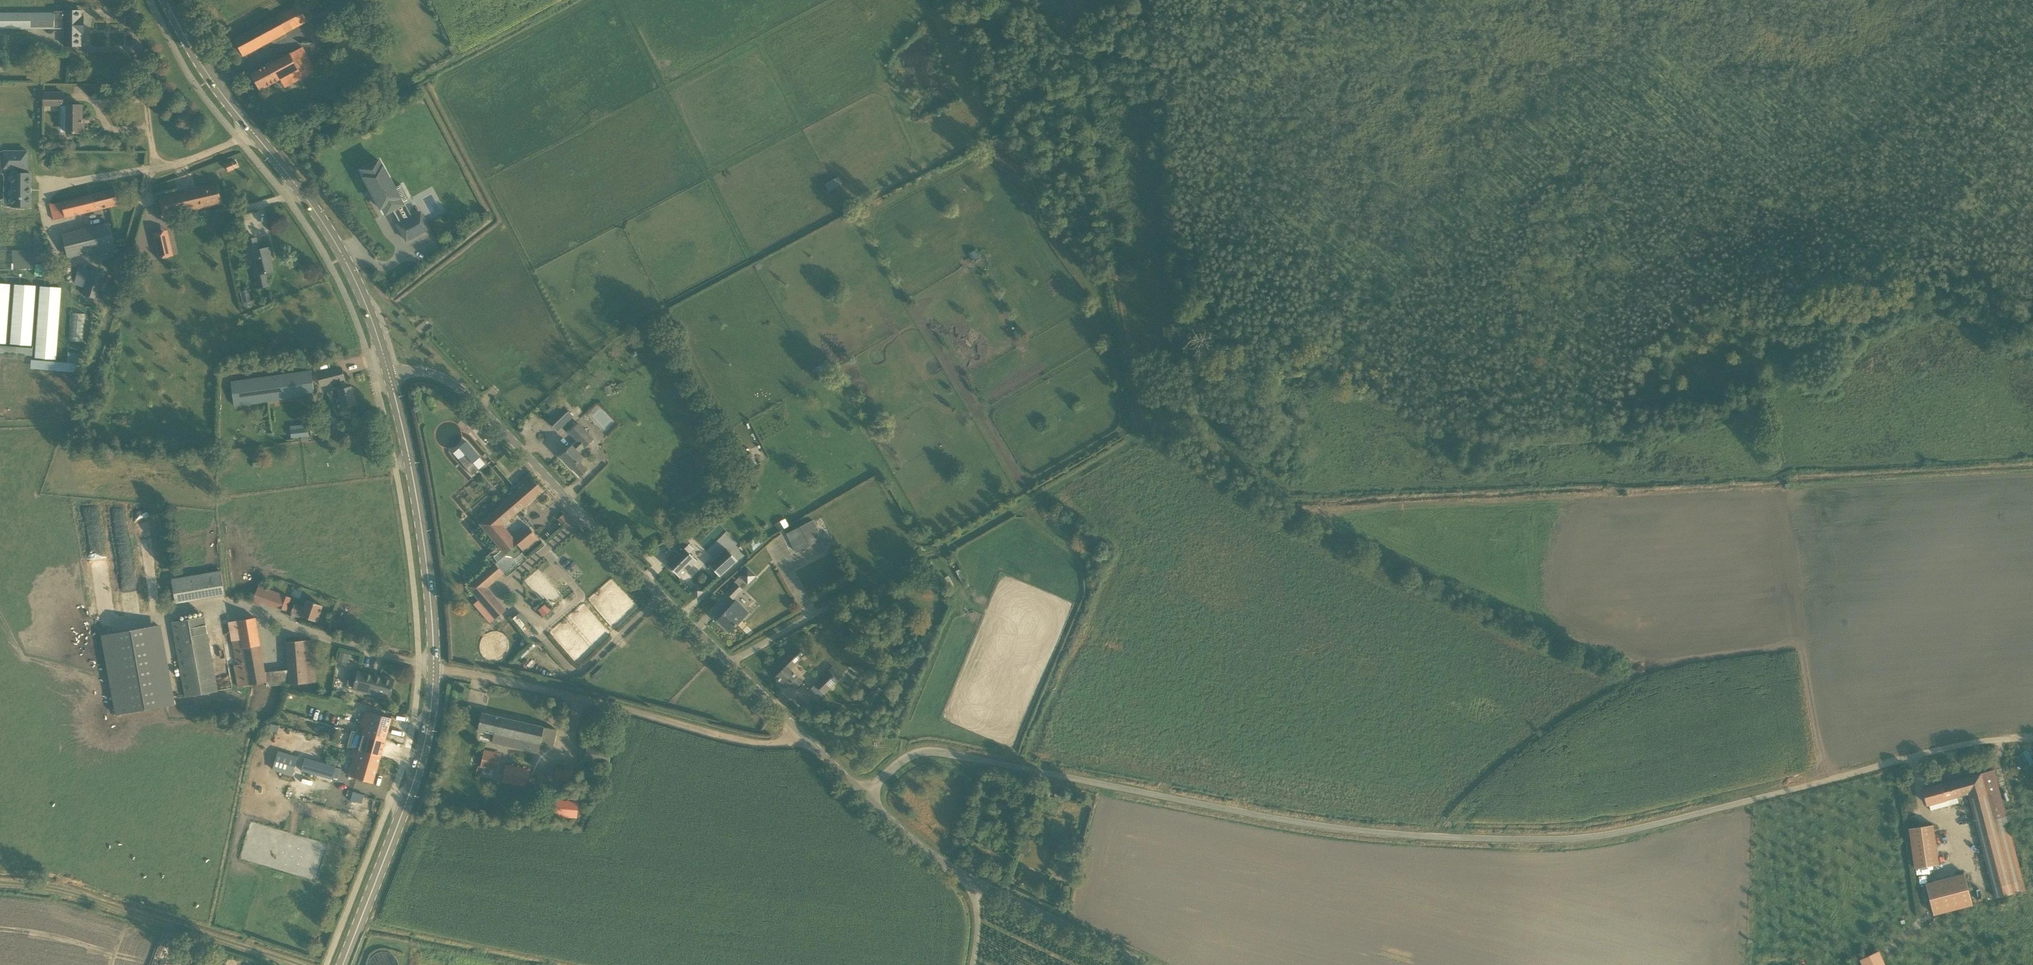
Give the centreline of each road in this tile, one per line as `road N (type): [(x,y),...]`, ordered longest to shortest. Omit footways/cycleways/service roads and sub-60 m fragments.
road 1 (unclassified): [(865,797),(895,764),(928,750),(1364,832),(1540,838),(1714,808),(2010,738)]
road 2 (track): [(730,663),(1104,460),(1144,428),(1078,42),(1071,28),(1016,0)]
road 3 (unclassified): [(865,797),(453,385),(432,374),(391,373)]
road 4 (primary): [(345,964),(404,818),(432,721),(437,660),(416,484),(391,373)]
road 5 (track): [(802,733),(761,744),(437,667)]
road 6 (track): [(0,885),(62,894),(299,964)]
road 7 (track): [(0,420),(60,418),(70,409),(142,203)]
road 8 (primary): [(391,373),(331,232),(251,130)]
road 9 (unclassified): [(1142,964),(970,881)]
road 10 (unclassified): [(153,167),(135,0)]
road 11 (primary): [(251,130),(209,79),(165,0)]
road 12 (unclassified): [(970,881),(865,797)]

